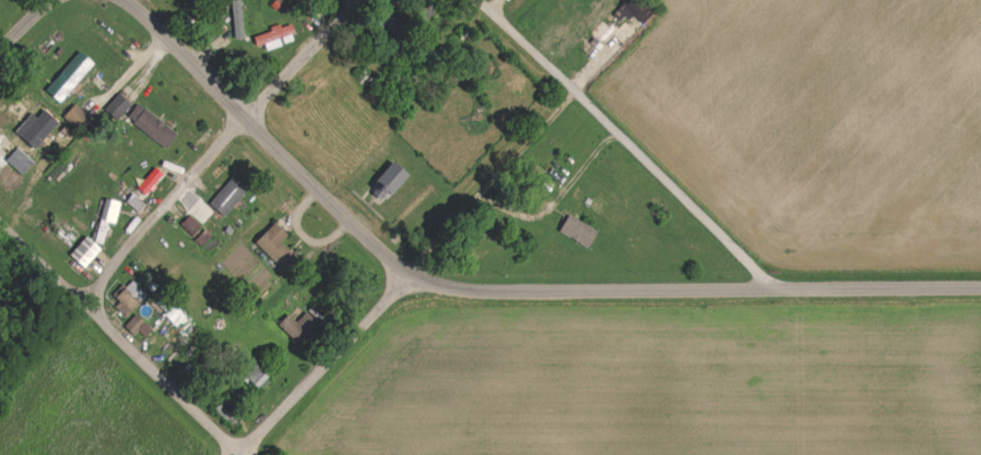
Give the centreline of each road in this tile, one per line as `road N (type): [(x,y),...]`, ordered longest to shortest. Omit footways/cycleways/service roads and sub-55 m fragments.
road 1 (tertiary): [(404,278),(501,293),(980,286)]
road 2 (residential): [(771,290),(478,0)]
road 3 (residential): [(86,302),(245,117),(361,0)]
road 4 (tertiary): [(404,278),(123,0)]
road 5 (residential): [(239,454),(0,226)]
road 6 (residential): [(404,278),(576,89)]
road 7 (residential): [(237,454),(404,278)]

